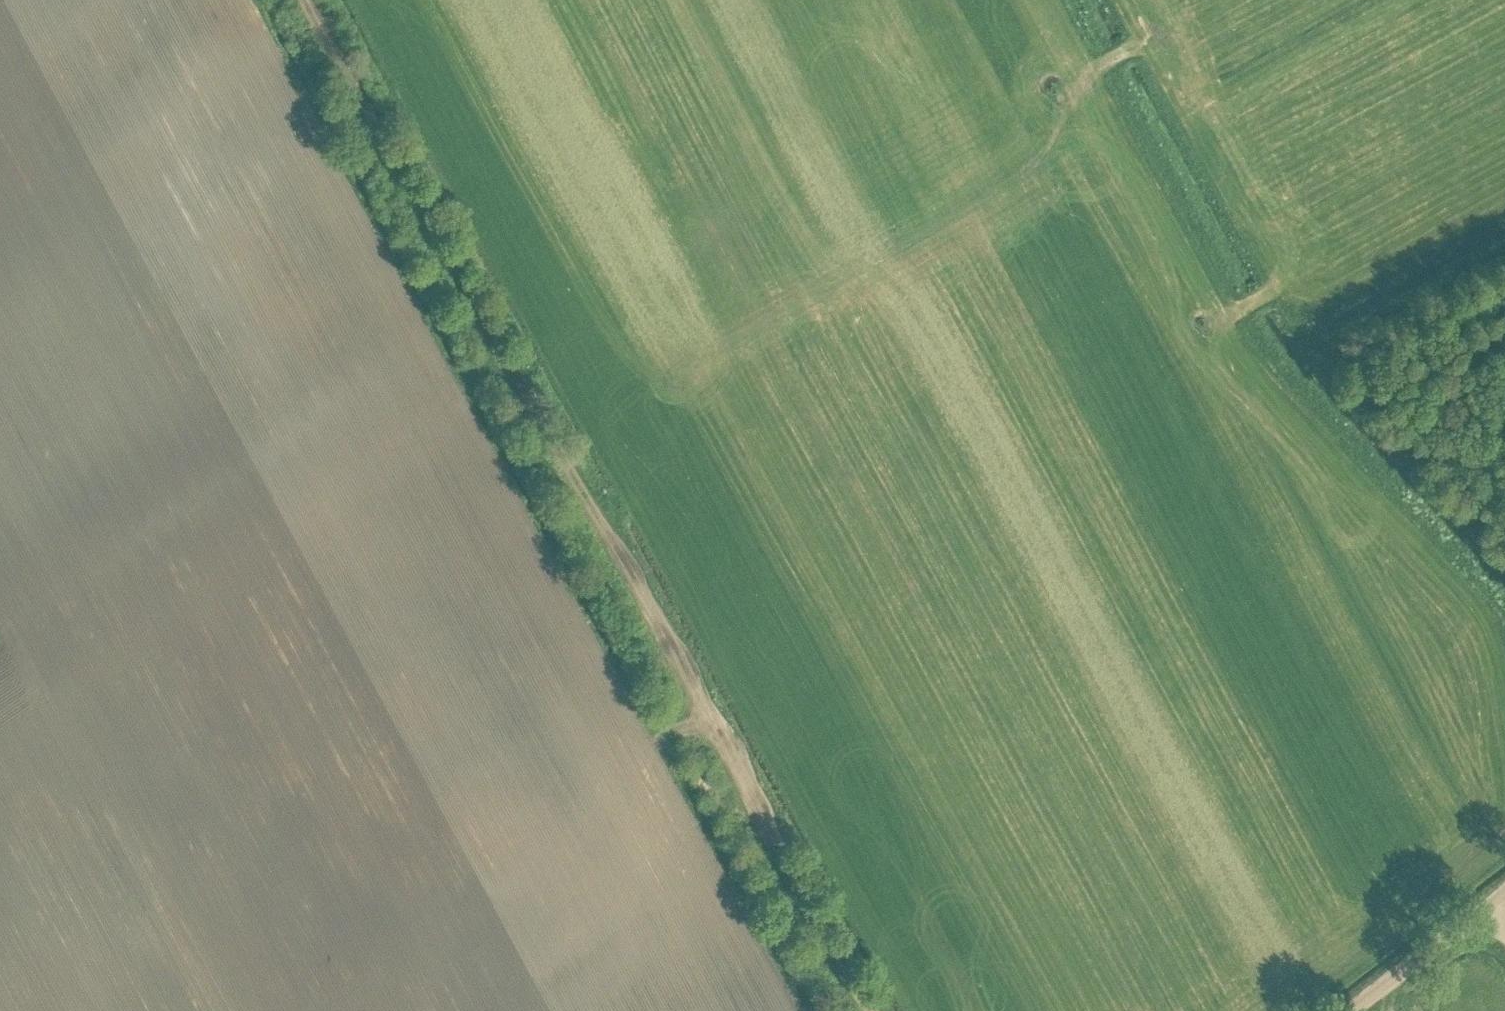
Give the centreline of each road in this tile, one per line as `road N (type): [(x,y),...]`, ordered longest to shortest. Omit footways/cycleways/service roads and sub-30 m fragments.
road 1 (track): [(871,1010),(309,0)]
road 2 (tertiary): [(1351,1010),(1491,904)]

